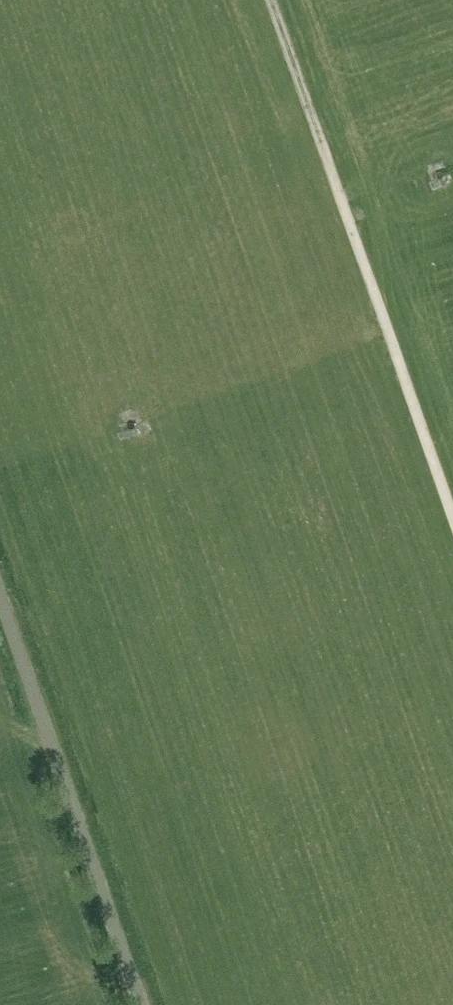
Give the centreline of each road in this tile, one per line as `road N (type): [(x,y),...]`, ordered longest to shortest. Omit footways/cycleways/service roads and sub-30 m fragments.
road 1 (unclassified): [(121,1004),(0,657)]

